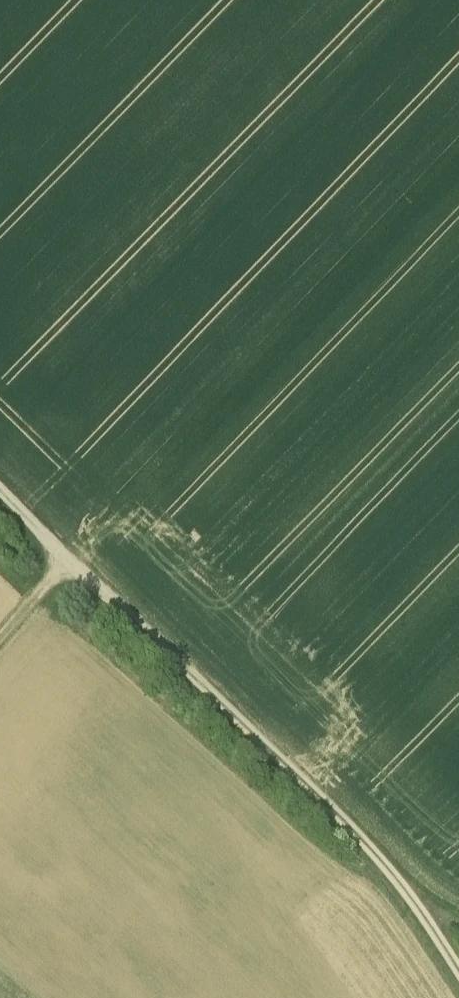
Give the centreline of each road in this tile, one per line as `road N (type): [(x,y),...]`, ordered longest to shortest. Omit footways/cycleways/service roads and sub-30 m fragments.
road 1 (track): [(458,974),(415,903),(364,846),(0,494)]

